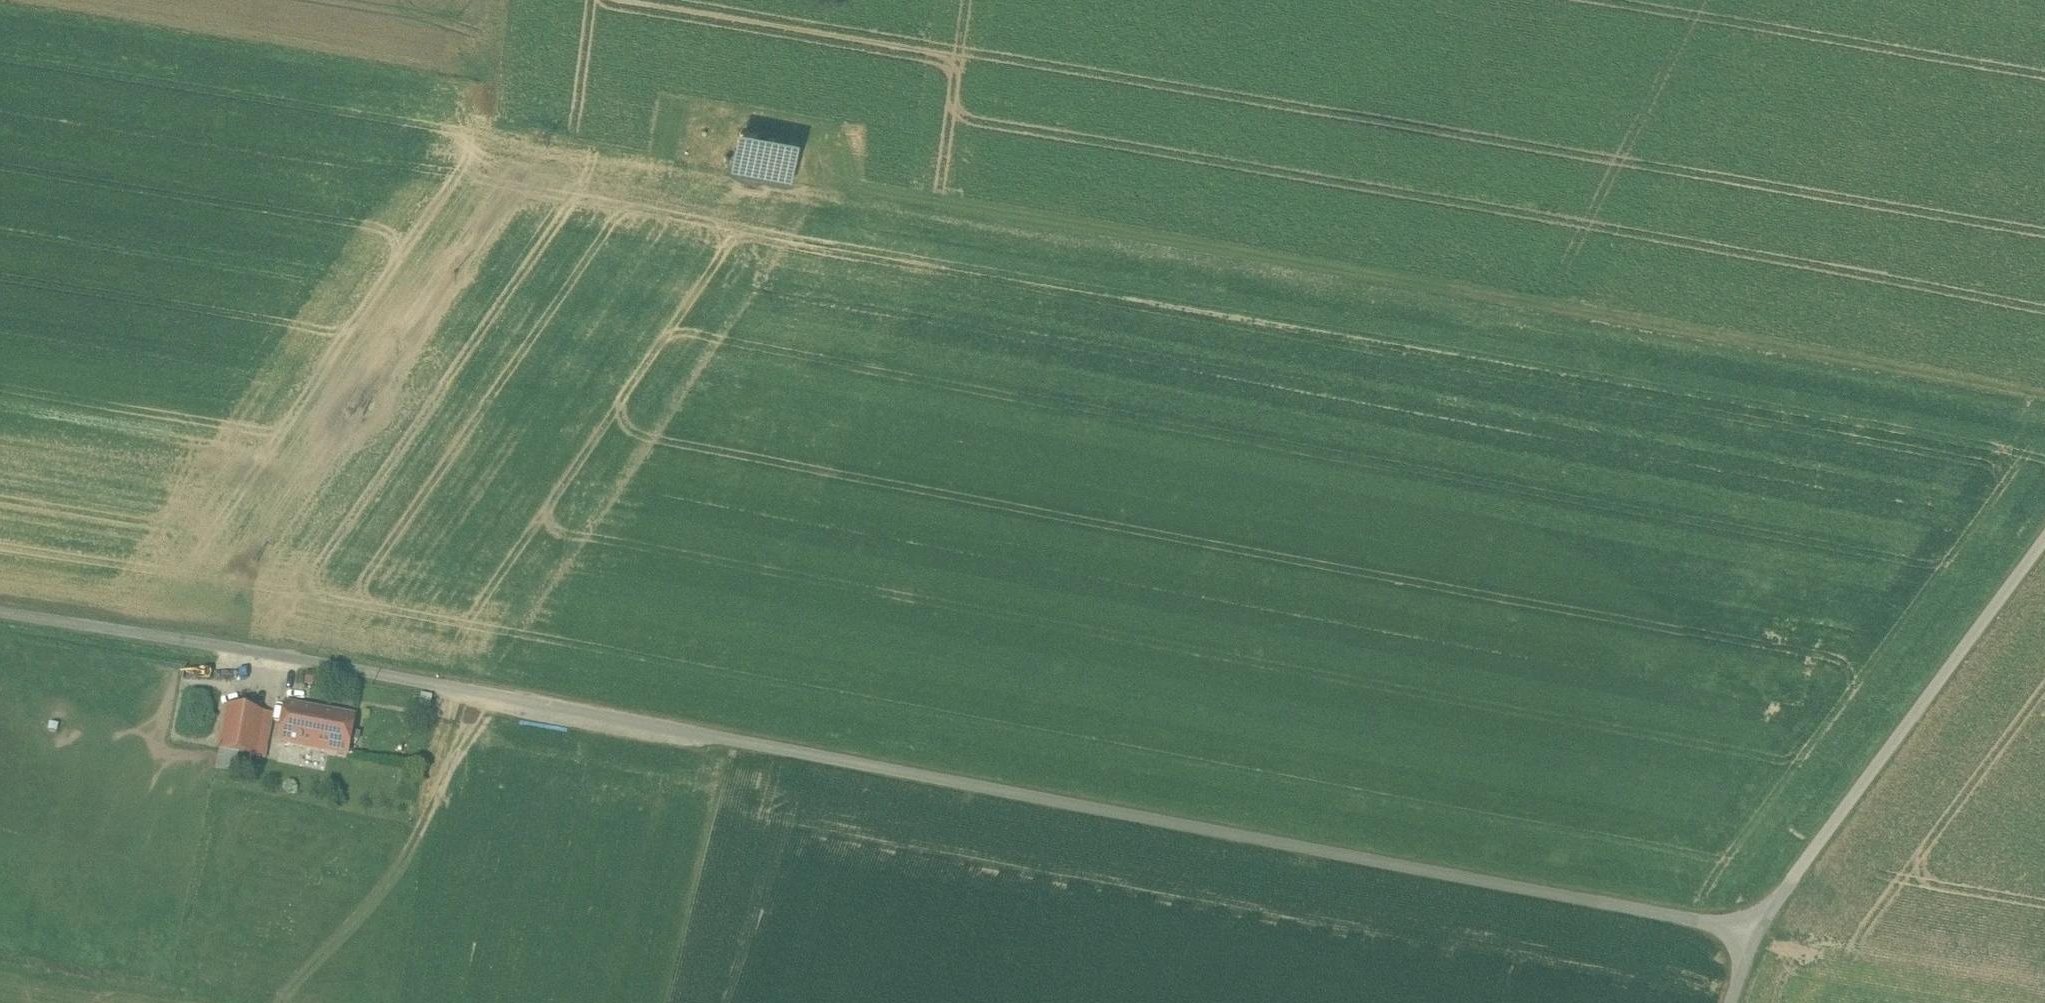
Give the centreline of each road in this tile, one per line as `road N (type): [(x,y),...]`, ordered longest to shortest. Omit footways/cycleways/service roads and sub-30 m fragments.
road 1 (unclassified): [(0,607),(227,641),(1754,929)]
road 2 (unclassified): [(2044,541),(1754,929)]

